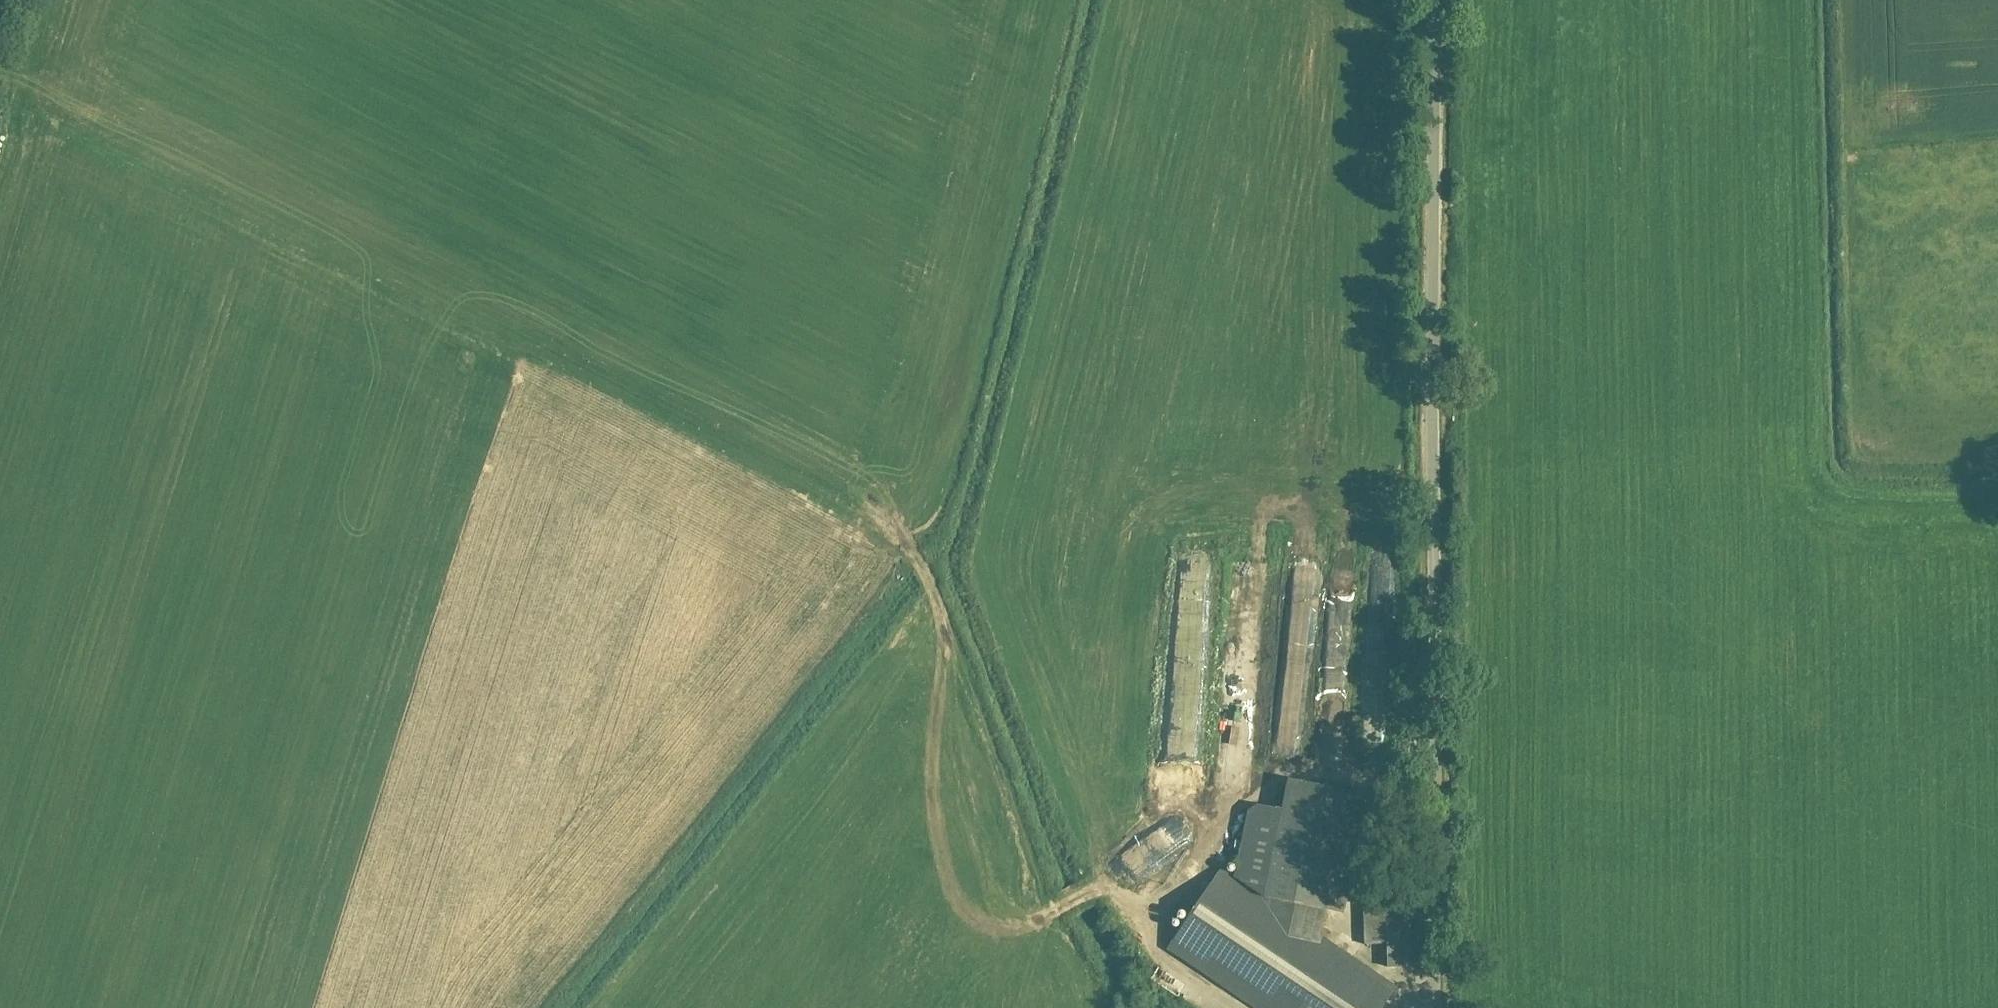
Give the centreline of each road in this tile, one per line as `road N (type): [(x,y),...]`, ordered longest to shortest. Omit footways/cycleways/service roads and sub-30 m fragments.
road 1 (unclassified): [(1439,1007),(1432,992),(1426,0)]

